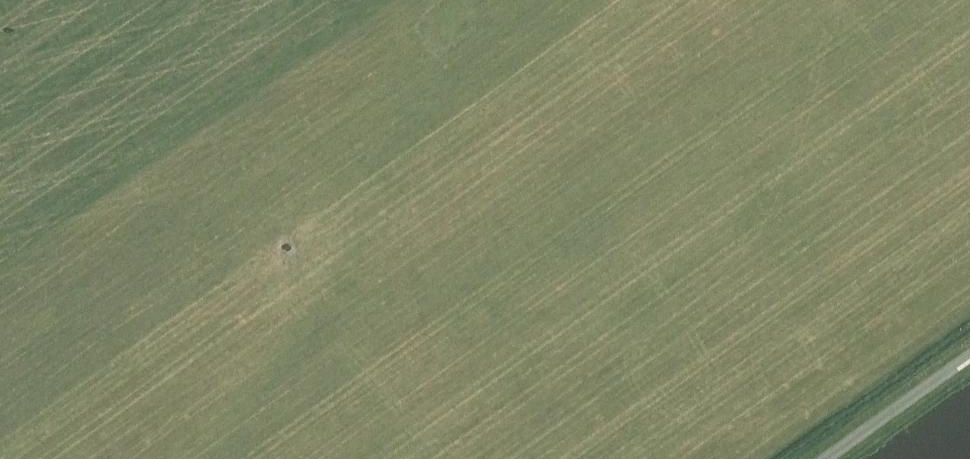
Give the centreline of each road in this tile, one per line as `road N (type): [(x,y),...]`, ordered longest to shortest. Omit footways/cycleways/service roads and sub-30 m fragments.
road 1 (unclassified): [(828,458),(969,357)]

